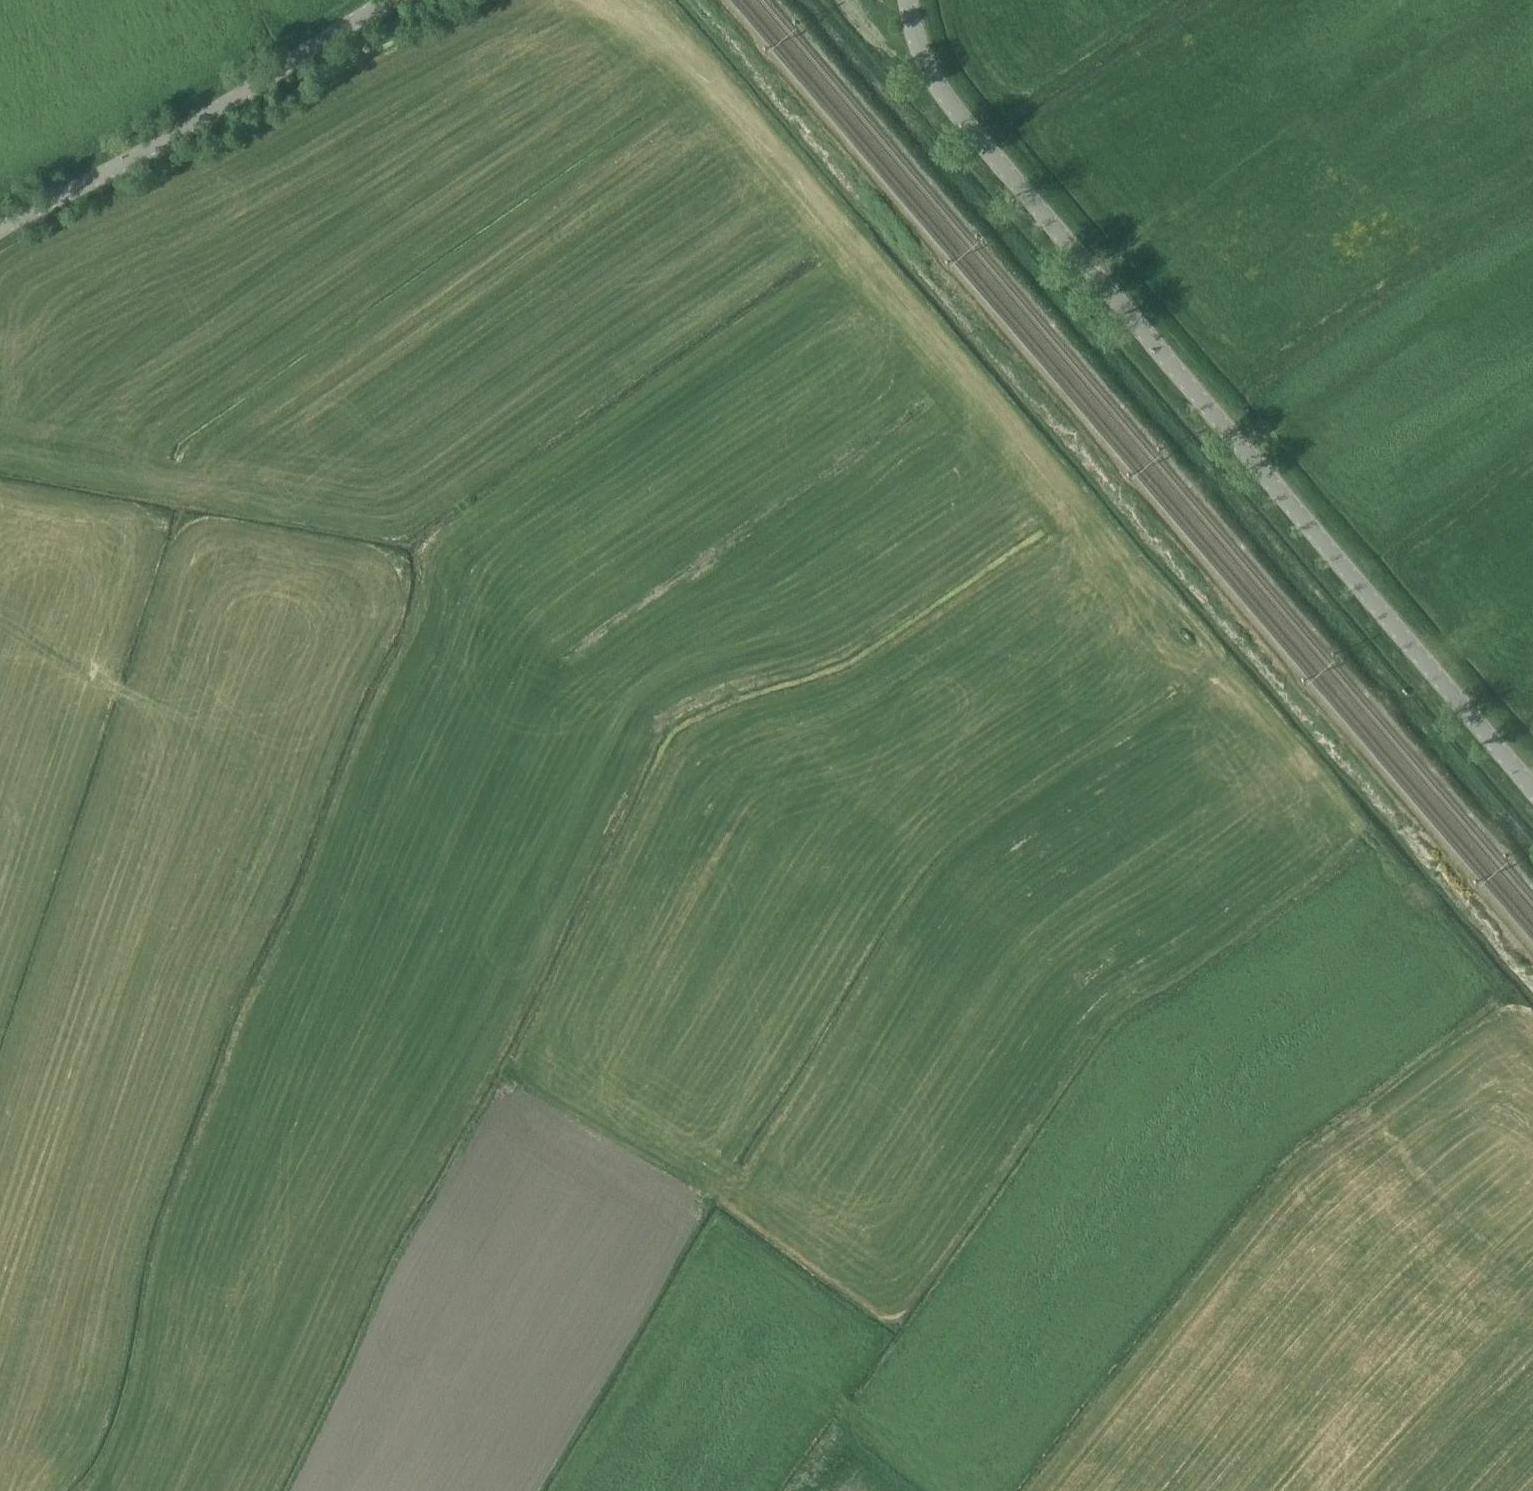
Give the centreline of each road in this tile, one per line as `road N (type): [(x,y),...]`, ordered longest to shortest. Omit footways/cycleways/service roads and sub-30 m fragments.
road 1 (unclassified): [(1532,789),(947,98),(919,43),(908,0)]
road 2 (unclassified): [(0,226),(166,139),(388,0)]

